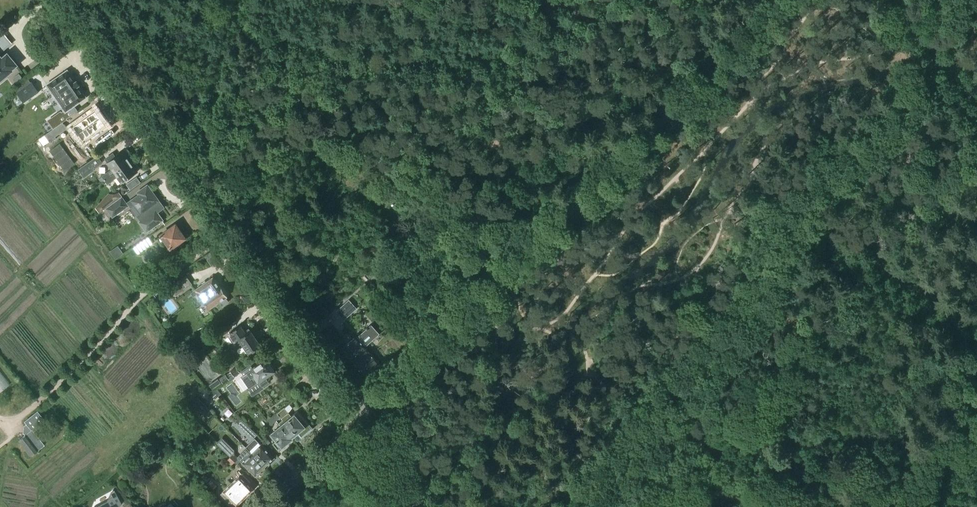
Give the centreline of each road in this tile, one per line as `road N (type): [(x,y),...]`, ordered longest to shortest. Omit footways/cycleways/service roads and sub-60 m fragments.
road 1 (unclassified): [(357,415),(791,0)]
road 2 (residential): [(357,415),(65,0)]
road 3 (track): [(224,228),(137,300),(21,418),(13,437)]
road 4 (track): [(976,334),(795,233)]
road 5 (secondary): [(976,101),(894,0)]
road 6 (residential): [(265,506),(357,415)]

